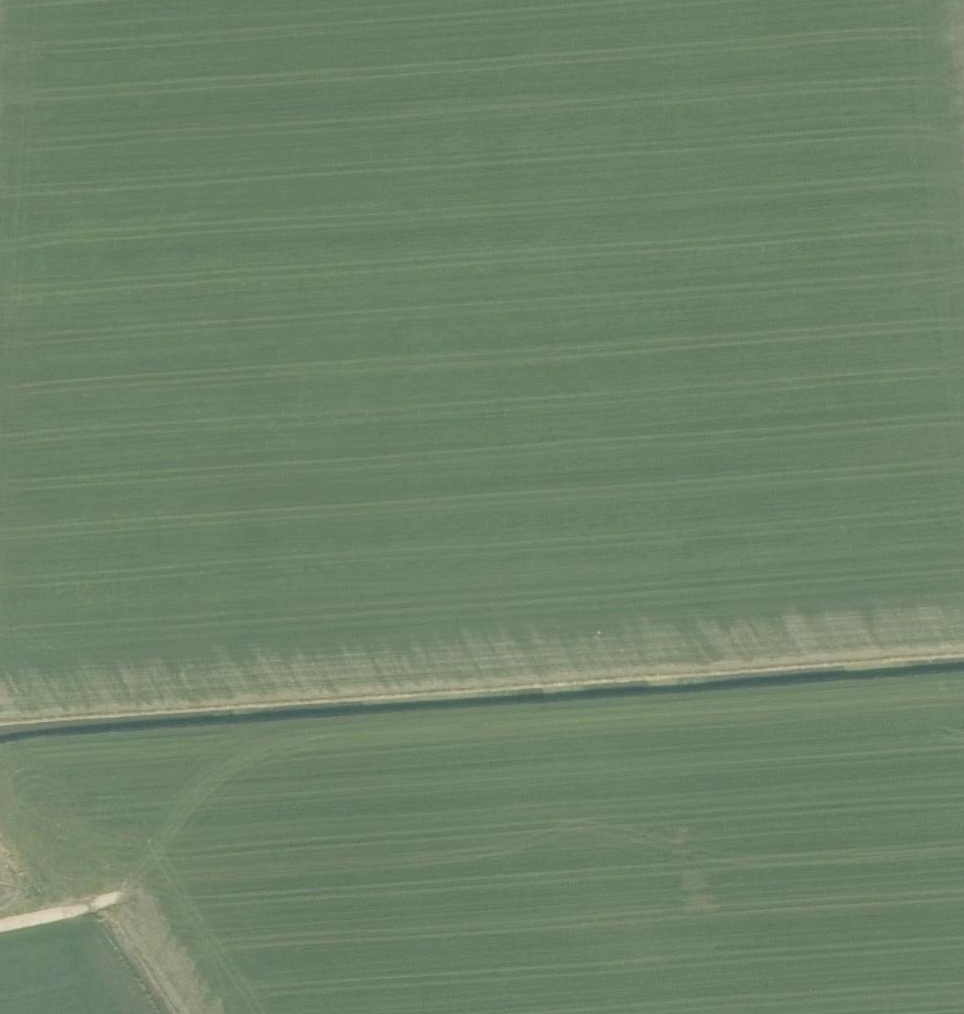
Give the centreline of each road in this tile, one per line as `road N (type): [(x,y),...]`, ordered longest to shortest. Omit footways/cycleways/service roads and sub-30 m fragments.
road 1 (track): [(0,924),(119,900)]

